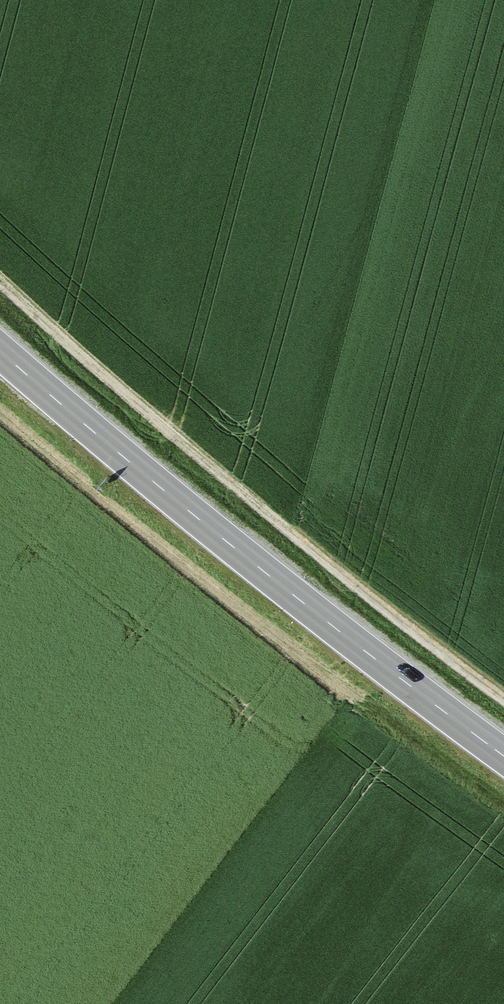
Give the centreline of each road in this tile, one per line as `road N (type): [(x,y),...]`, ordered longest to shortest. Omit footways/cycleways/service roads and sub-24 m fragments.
road 1 (track): [(503,700),(211,466),(0,277)]
road 2 (secondary): [(0,351),(180,505),(503,755)]

